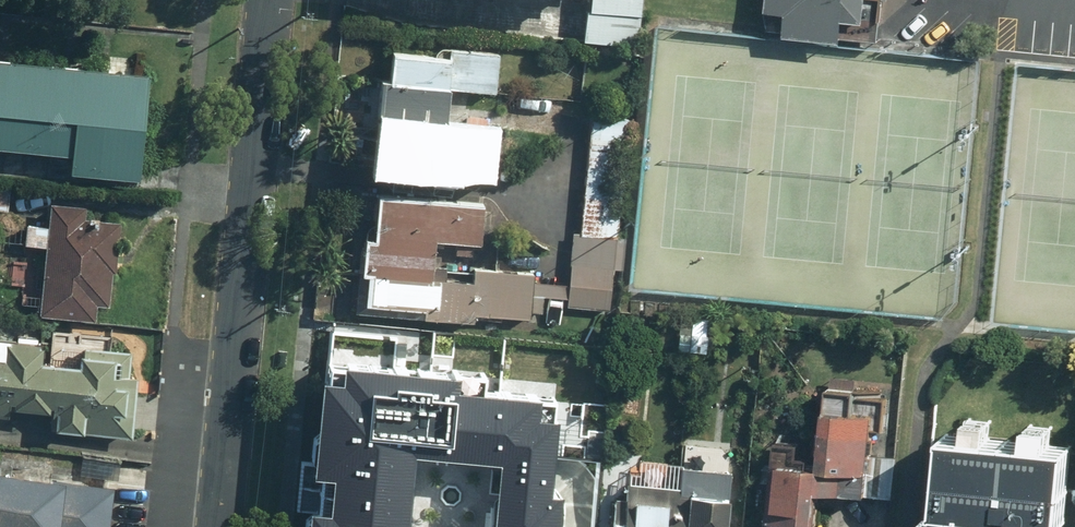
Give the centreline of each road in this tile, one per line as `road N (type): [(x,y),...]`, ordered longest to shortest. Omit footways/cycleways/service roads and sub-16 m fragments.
road 1 (residential): [(271,0),(220,526)]

